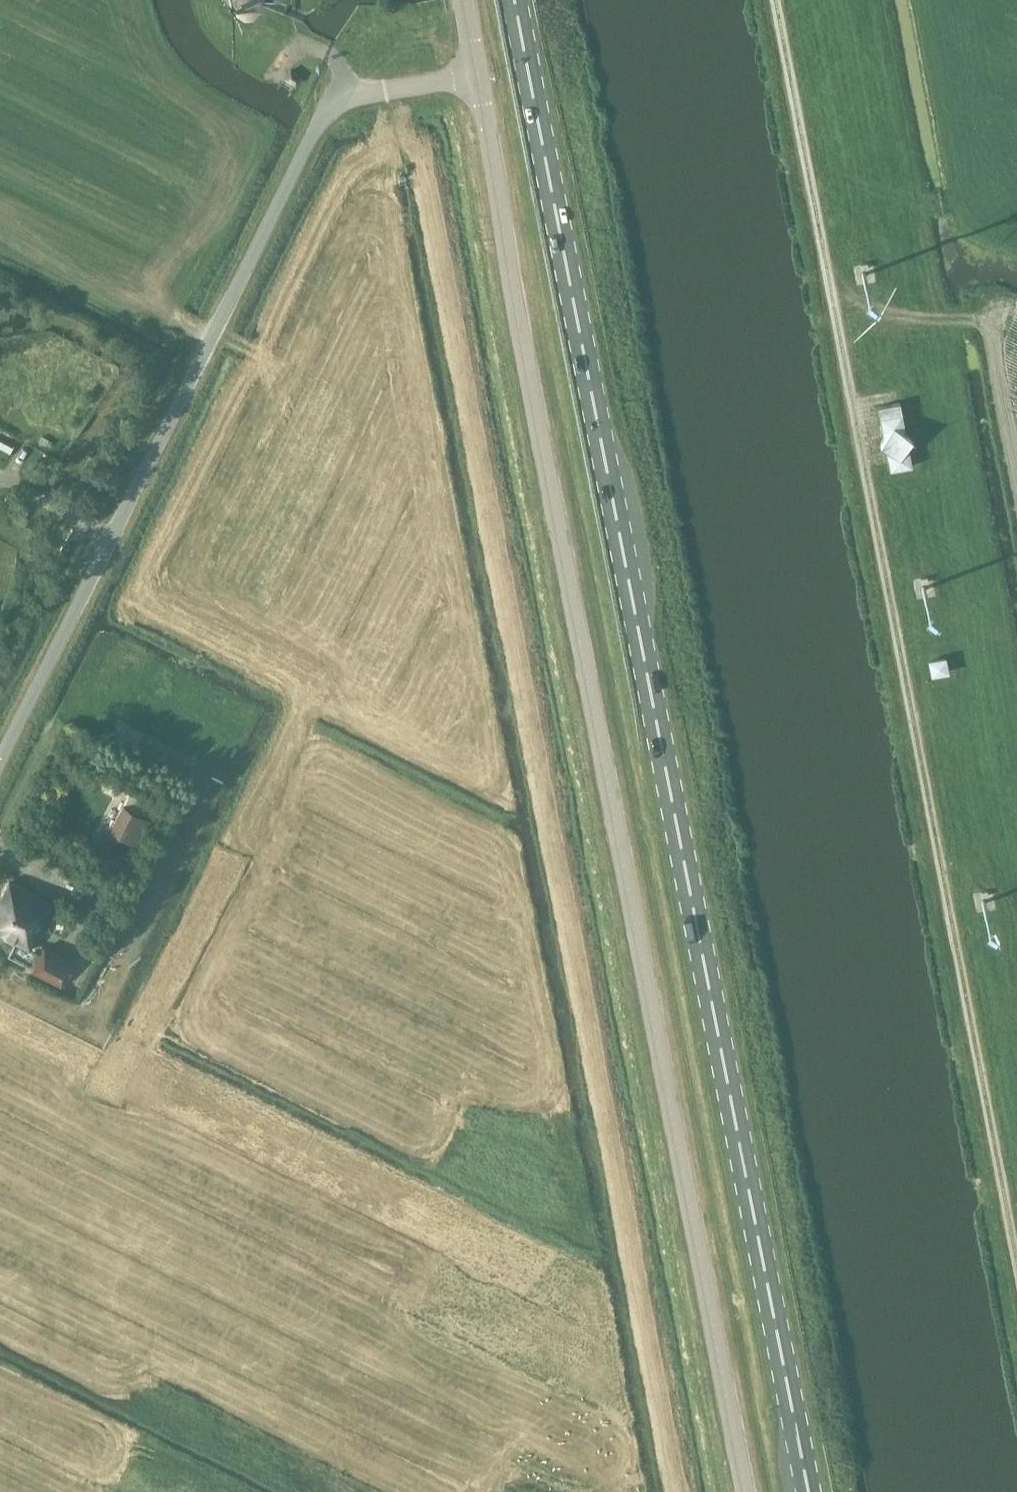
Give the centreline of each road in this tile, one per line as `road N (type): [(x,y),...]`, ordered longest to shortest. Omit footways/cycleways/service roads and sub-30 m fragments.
road 1 (primary): [(808,1491),(514,0)]
road 2 (unclassified): [(744,1491),(477,78)]
road 3 (unclassified): [(0,756),(320,121),(347,97),(477,78)]

